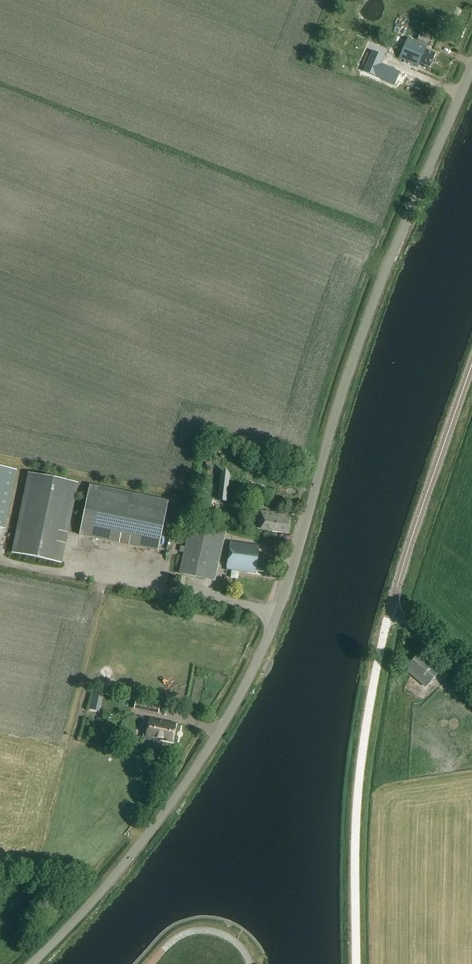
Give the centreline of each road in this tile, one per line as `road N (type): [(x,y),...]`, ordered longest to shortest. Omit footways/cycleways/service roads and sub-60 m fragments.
road 1 (unclassified): [(30,963),(176,797),(270,640),(364,332),(471,70)]
road 2 (unclassified): [(392,606),(471,366)]

